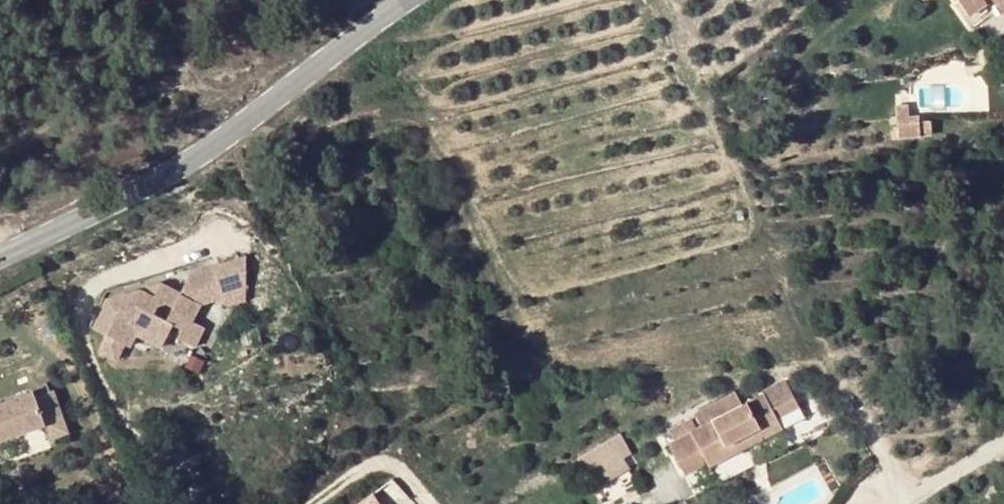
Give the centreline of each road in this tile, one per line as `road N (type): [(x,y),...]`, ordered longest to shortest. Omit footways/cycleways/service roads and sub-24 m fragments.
road 1 (tertiary): [(0,258),(238,125),(405,0)]

